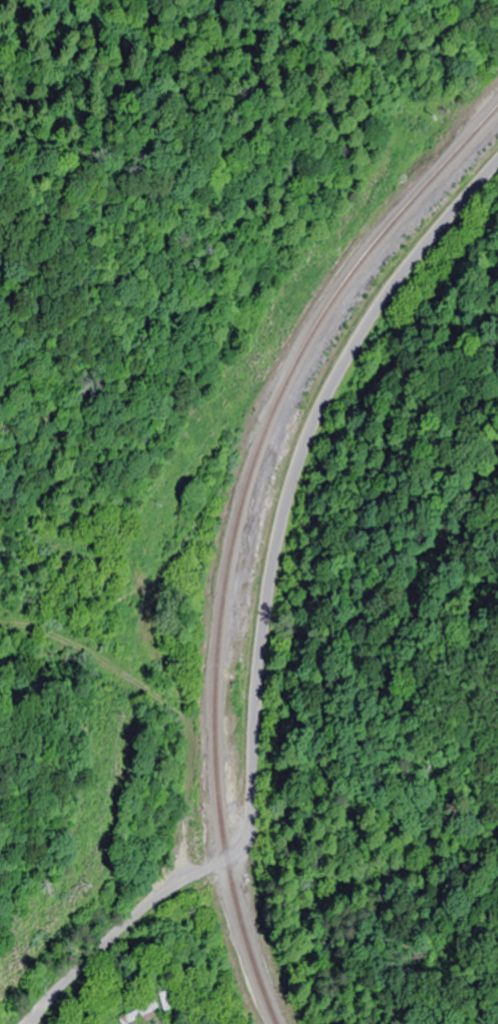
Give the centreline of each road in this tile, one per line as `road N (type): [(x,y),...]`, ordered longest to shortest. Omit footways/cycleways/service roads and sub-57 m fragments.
road 1 (track): [(183,879),(190,733),(174,708),(112,666),(19,620),(140,517),(167,447),(339,243),(497,13)]
road 2 (residential): [(183,879),(228,859),(249,834),(275,534),(305,434),(353,333),(497,160)]
road 3 (residential): [(33,1023),(38,1009),(102,946),(183,879)]

